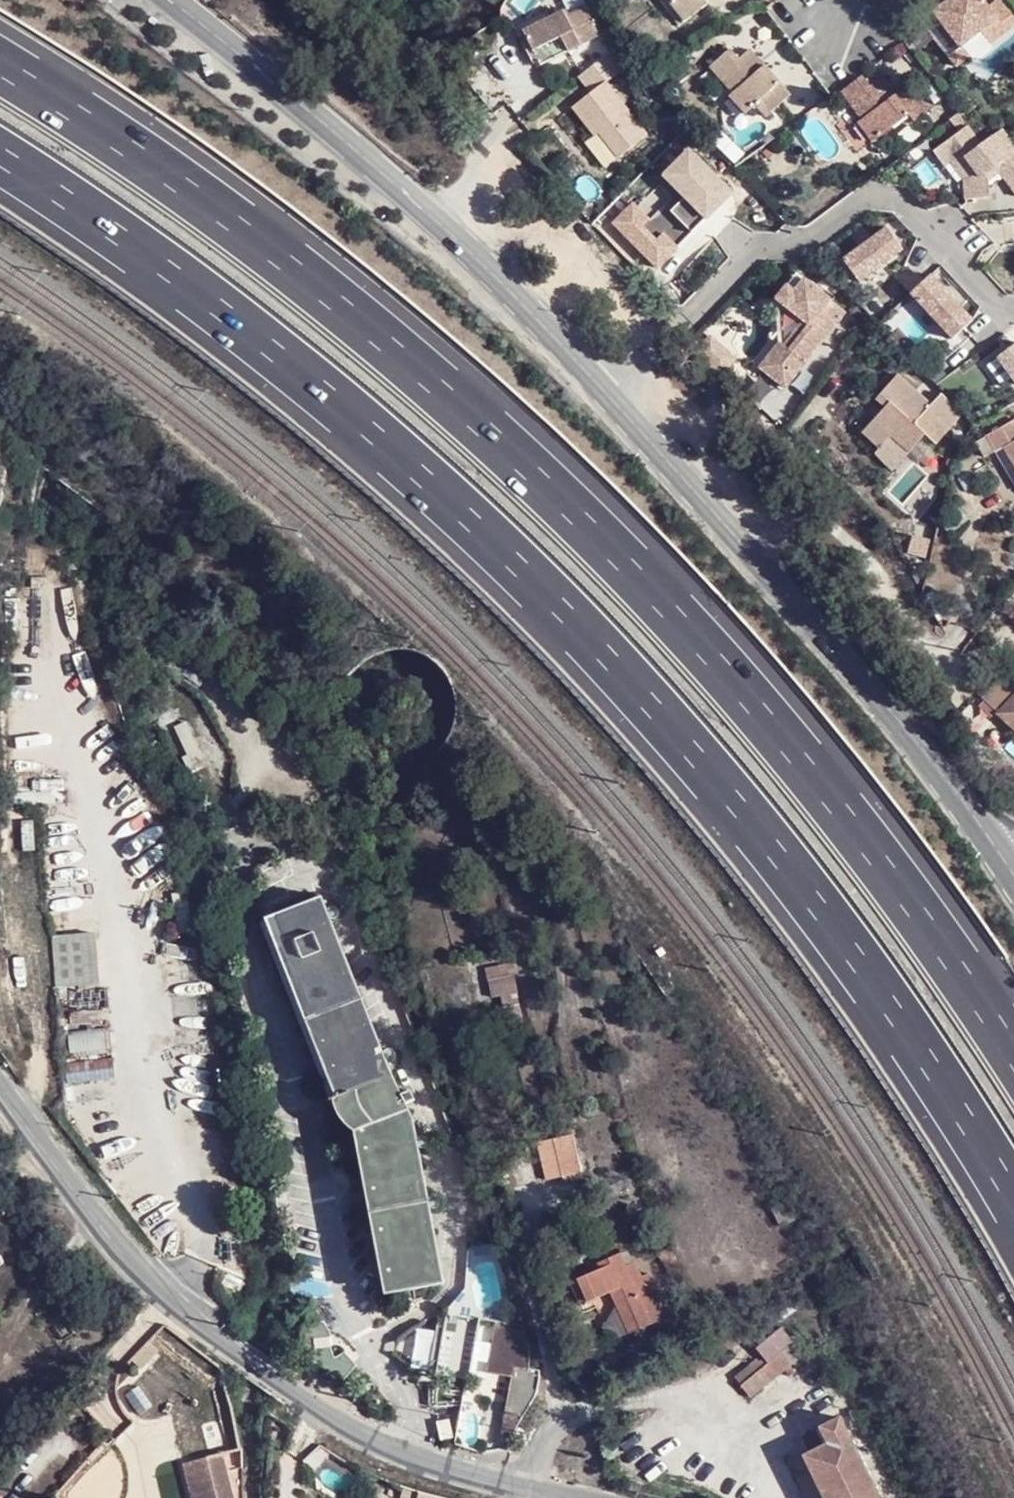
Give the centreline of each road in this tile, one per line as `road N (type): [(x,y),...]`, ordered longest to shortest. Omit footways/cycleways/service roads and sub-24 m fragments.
road 1 (motorway): [(0,156),(198,290),(398,451),(546,590),(812,901),(903,1021),(1013,1202)]
road 2 (motorway): [(1013,1057),(849,818),(588,524),(254,234),(0,66)]
road 3 (tertiary): [(0,1093),(146,1278),(222,1341),(354,1427),(465,1476),(570,1497)]
road 4 (tertiary): [(1013,873),(831,641),(611,393)]
road 5 (tertiary): [(611,393),(436,219),(167,0)]
road 6 (residential): [(611,393),(757,246),(802,246),(865,196),(902,199),(994,306),(1013,312)]

